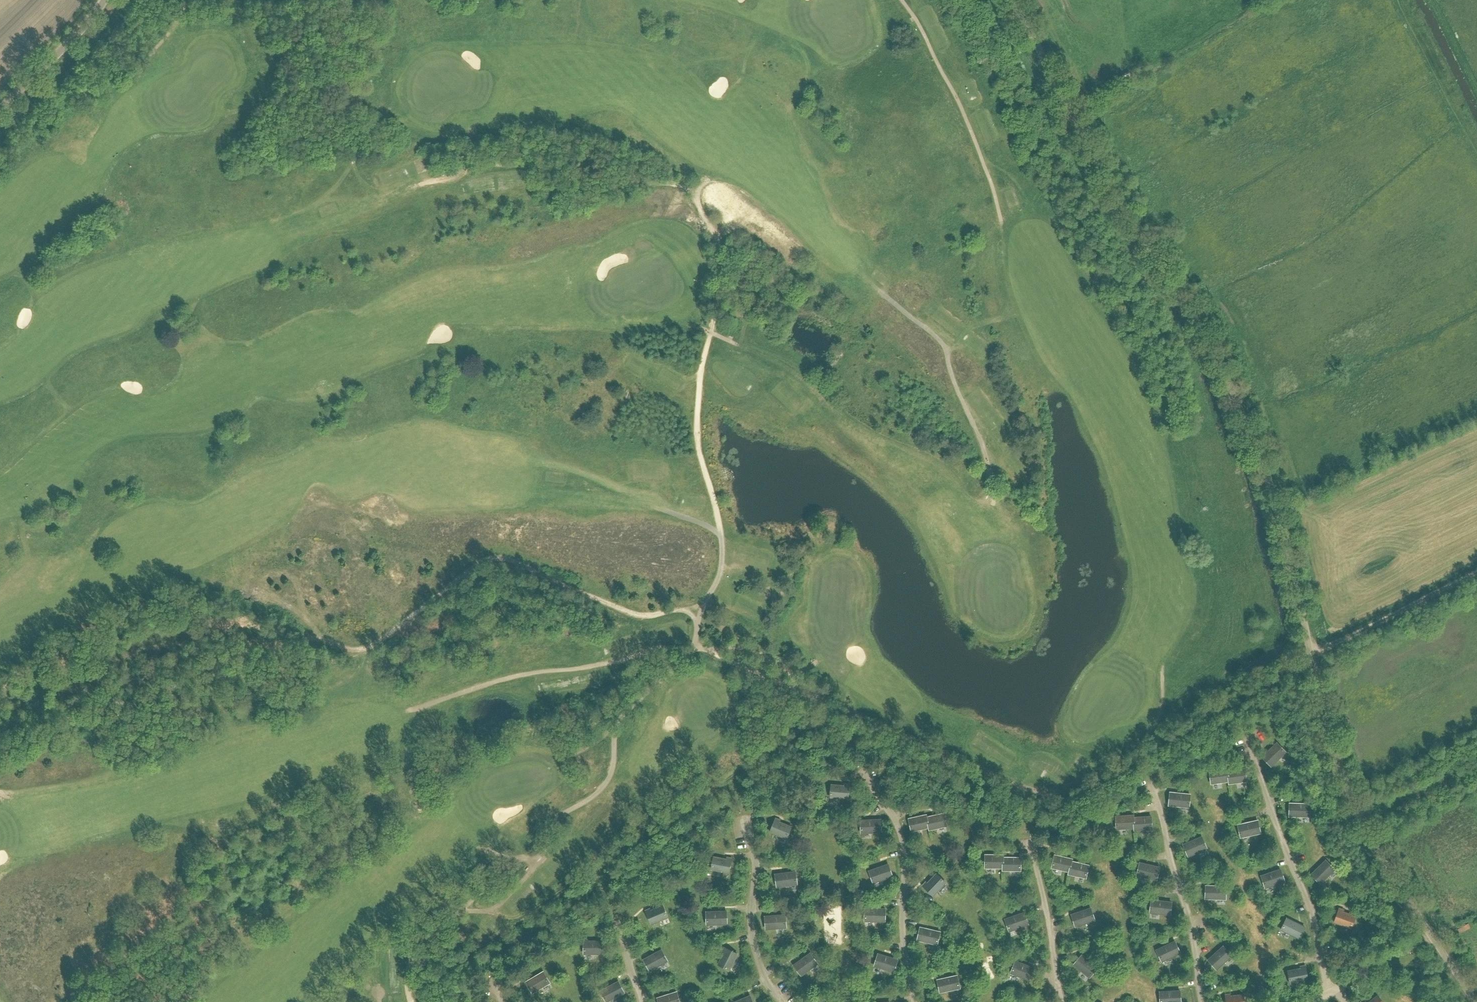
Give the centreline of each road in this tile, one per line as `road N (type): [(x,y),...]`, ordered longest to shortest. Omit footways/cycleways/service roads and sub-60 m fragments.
road 1 (unclassified): [(1476,1001),(1381,858),(1354,803),(1334,750),(1290,550),(1248,426),(1012,0)]
road 2 (track): [(1310,653),(1476,570)]
road 3 (tertiary): [(0,109),(103,0)]

